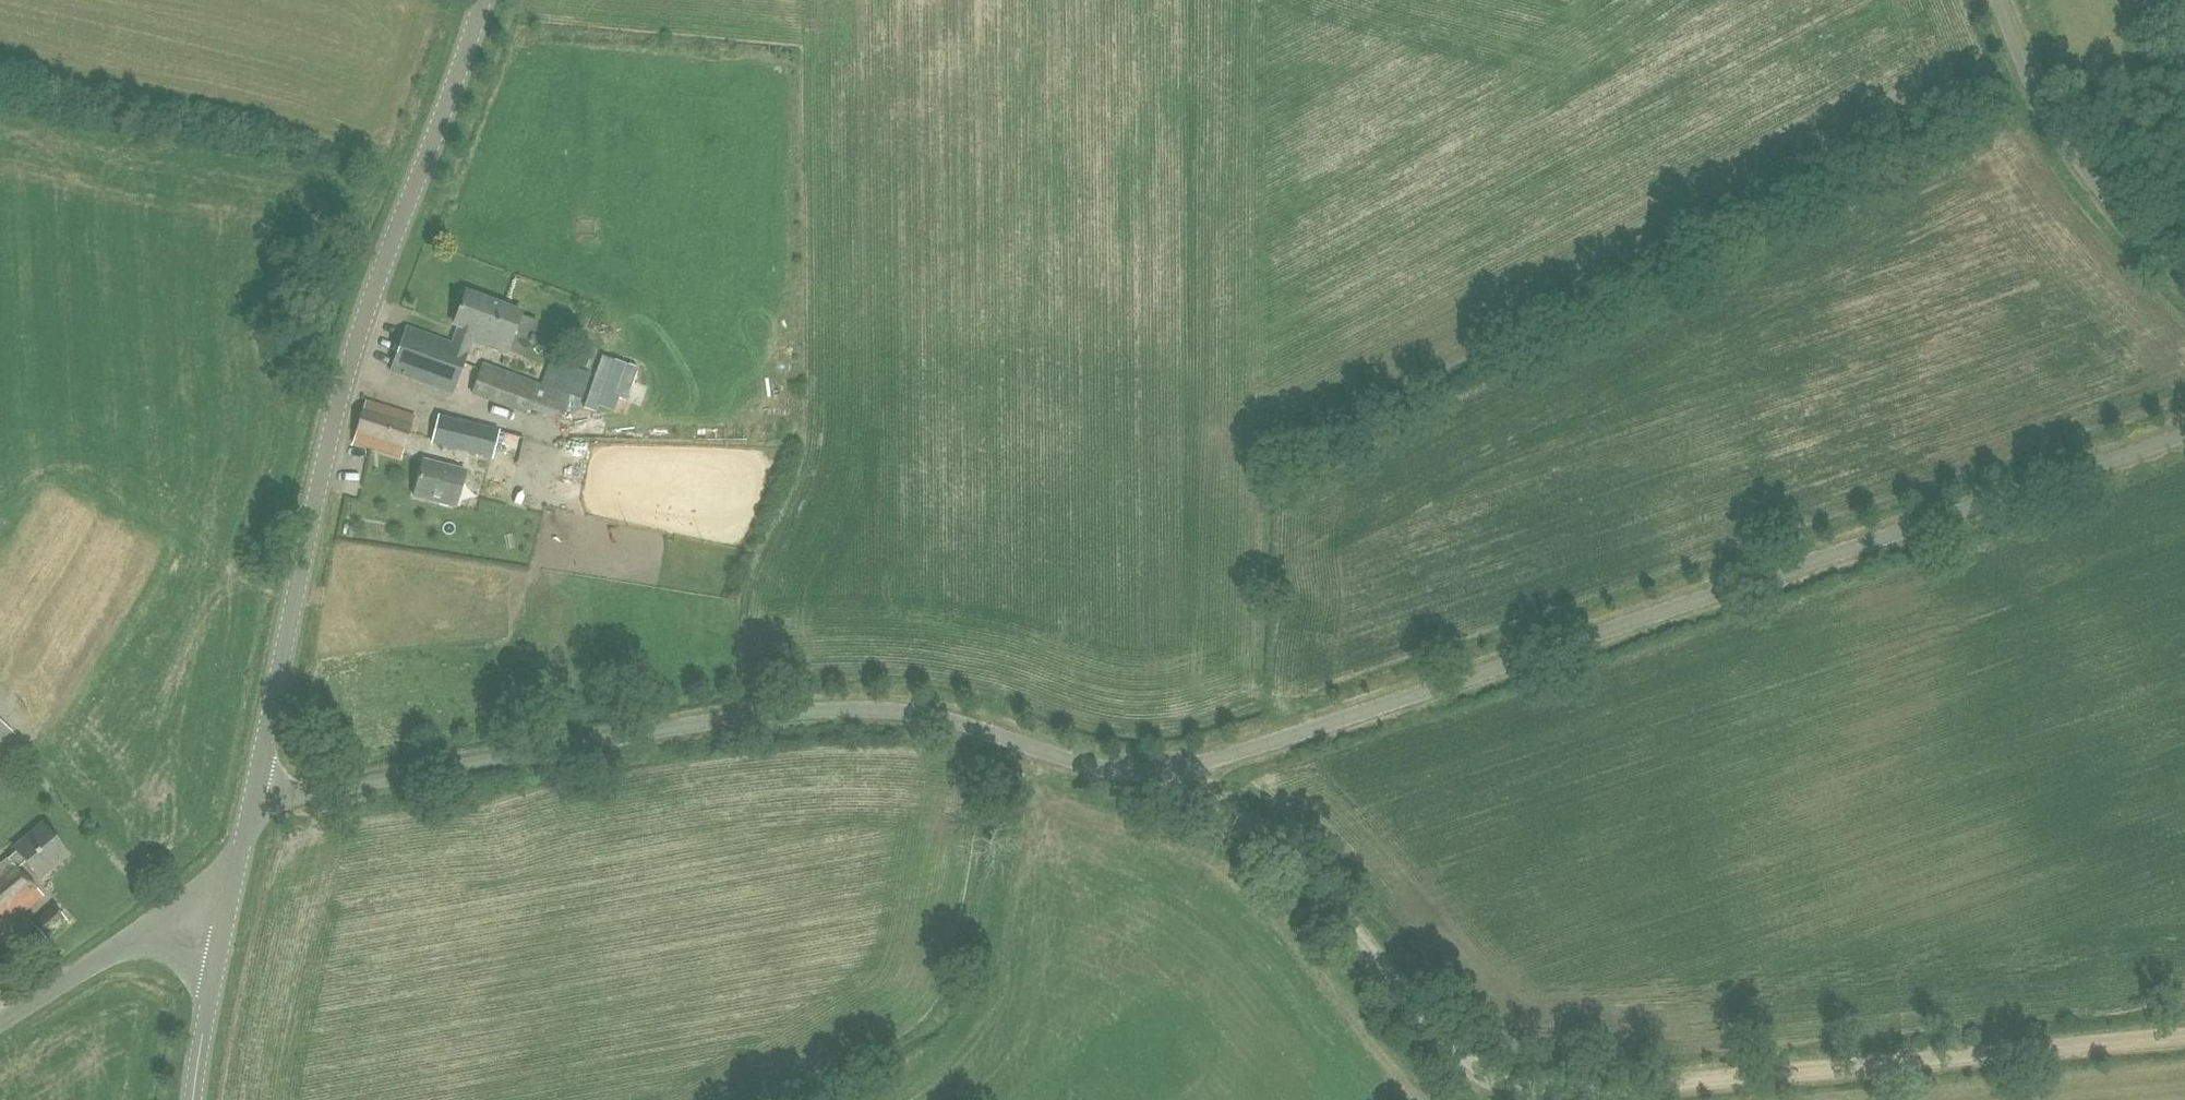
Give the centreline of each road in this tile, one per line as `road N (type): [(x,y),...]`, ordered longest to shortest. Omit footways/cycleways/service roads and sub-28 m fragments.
road 1 (unclassified): [(255,794),(298,798),(728,719),(863,707),(907,711),(1105,772),(1168,772),(2184,439)]
road 2 (track): [(1168,772),(1287,853),(1492,1085),(1624,1089),(1757,1080),(2184,1035)]
road 3 (secondary): [(255,794),(348,369),(481,0)]
road 4 (unclassified): [(2184,282),(2144,240),(2047,108),(2000,0)]
road 5 (unclassified): [(0,1022),(155,932),(186,920),(224,922)]
road 6 (secondary): [(196,1099),(224,922)]
road 7 (secondary): [(224,922),(255,794)]

